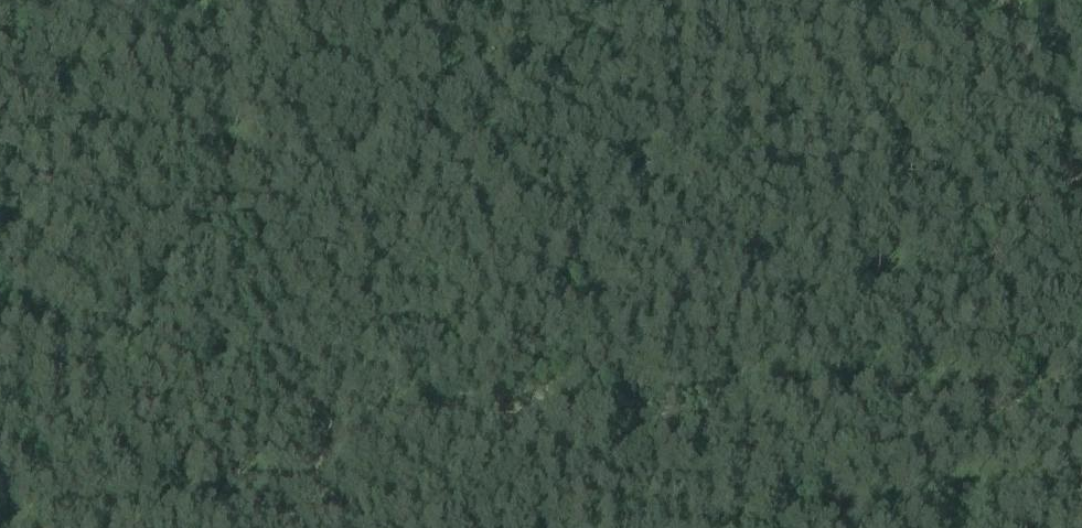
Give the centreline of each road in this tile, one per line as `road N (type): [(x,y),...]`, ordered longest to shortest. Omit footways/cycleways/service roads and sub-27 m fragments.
road 1 (track): [(1081,404),(383,428),(355,446),(333,500),(344,527)]
road 2 (track): [(19,527),(333,500)]
road 3 (track): [(995,0),(1081,206)]

